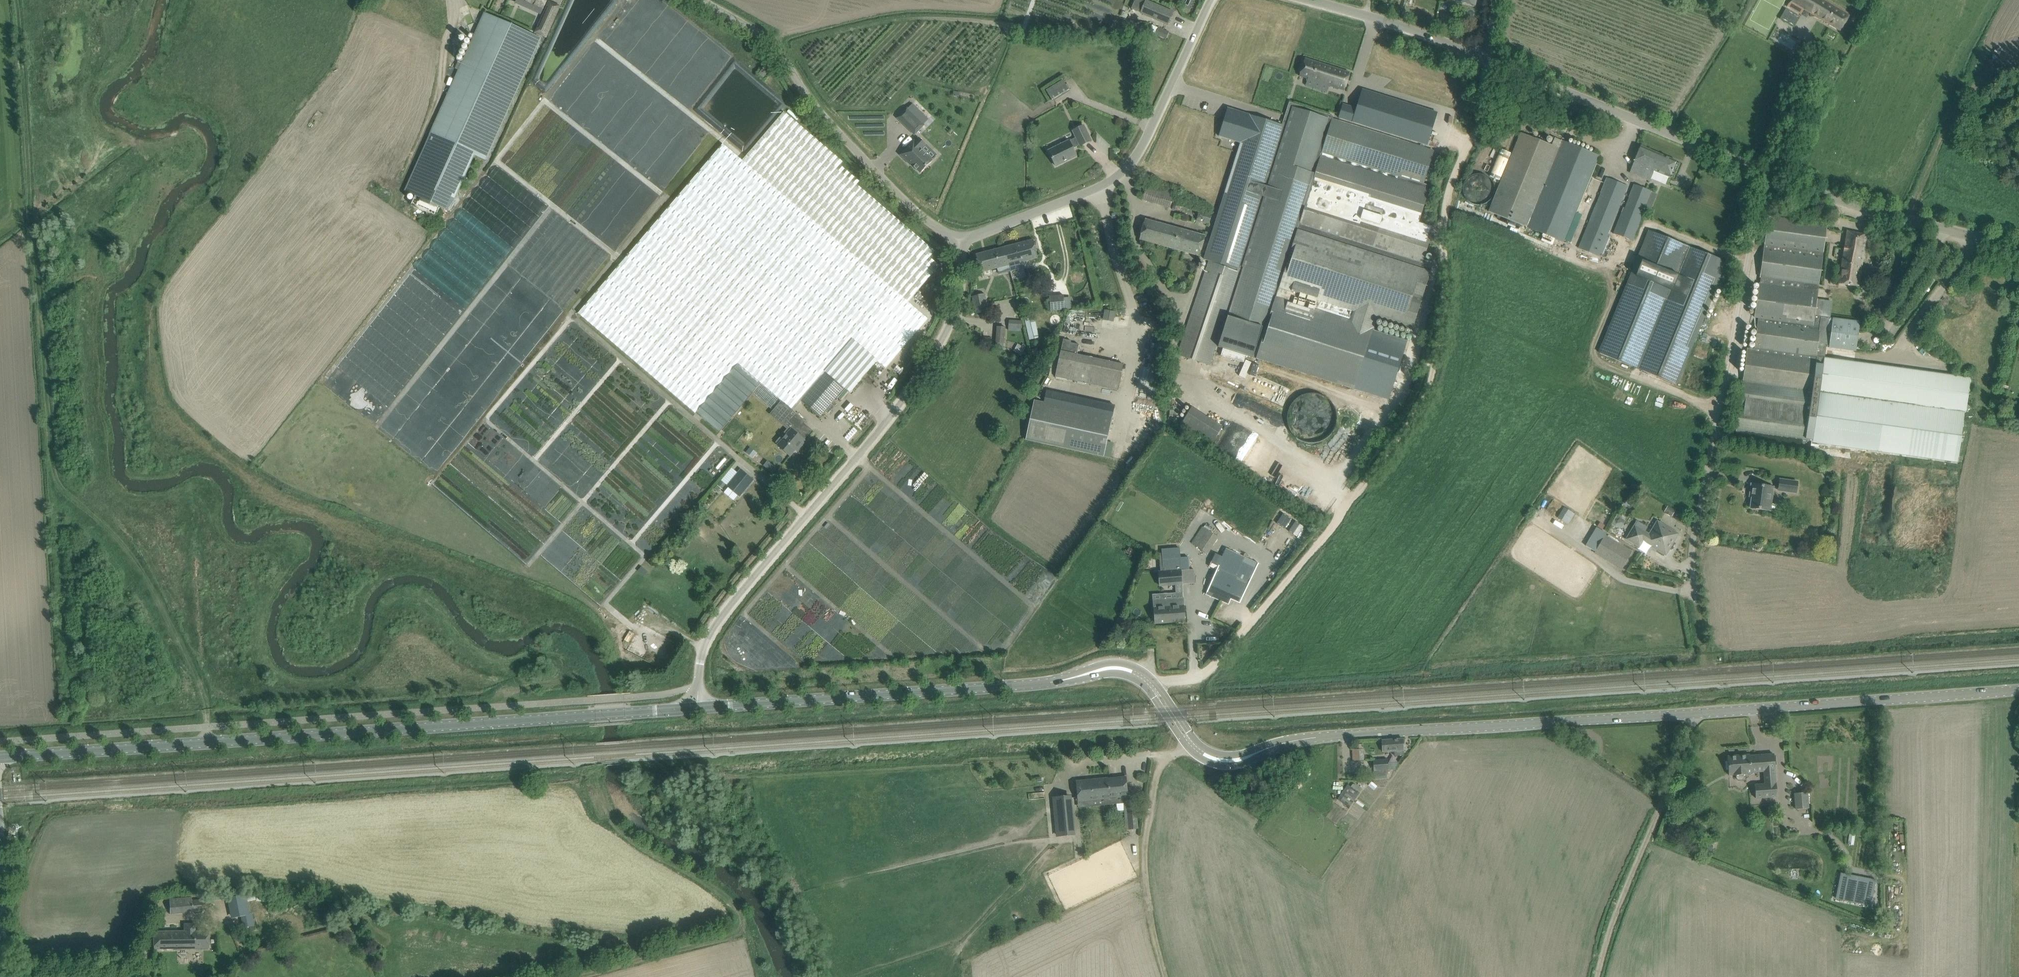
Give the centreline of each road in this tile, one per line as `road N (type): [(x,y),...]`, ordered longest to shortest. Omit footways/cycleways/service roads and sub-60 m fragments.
road 1 (secondary): [(2018,690),(1312,738),(1236,760),(1191,744),(1151,687),(1118,668),(1051,682),(699,708)]
road 2 (track): [(1489,61),(1484,118),(1446,198),(1444,307),(1413,419),(1218,661),(1200,675),(1151,687)]
road 3 (secondary): [(0,757),(699,708)]
road 4 (unclassified): [(699,708),(706,639),(935,353),(958,303),(963,245)]
road 5 (unclassified): [(1767,173),(1692,544),(1695,601)]
road 6 (unclassified): [(963,245),(1116,176),(1153,123),(1210,0)]
road 7 (unclassified): [(963,245),(878,174),(814,105),(773,43),(702,0)]
road 8 (unclassified): [(1489,61),(1767,173)]
road 9 (track): [(1597,976),(1695,713)]
road 10 (unclassified): [(1767,173),(2018,248)]
road 11 (track): [(1191,744),(1162,764),(1147,835),(1151,914),(1167,976)]
road 12 (track): [(746,928),(719,891),(623,831),(596,788)]
road 13 (unclassified): [(1311,0),(1489,61)]
road 14 (track): [(746,928),(567,976)]

